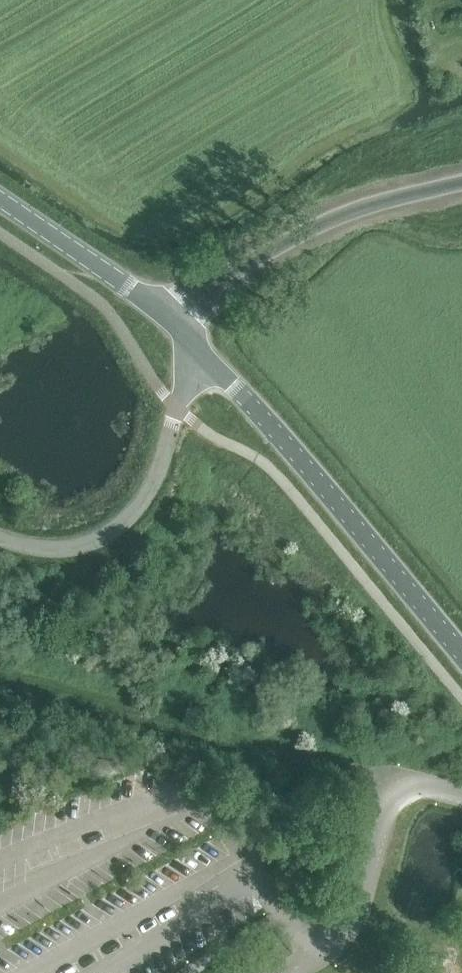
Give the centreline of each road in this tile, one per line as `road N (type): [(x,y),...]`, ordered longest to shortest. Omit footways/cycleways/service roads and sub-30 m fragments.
road 1 (track): [(406,793),(354,759),(0,667)]
road 2 (tertiary): [(461,654),(191,339)]
road 3 (unclassified): [(0,538),(58,549),(91,544),(134,513),(168,448),(191,339)]
road 4 (unclassified): [(461,185),(356,213),(264,256),(210,291),(191,339)]
road 5 (tertiary): [(191,339),(0,200)]

